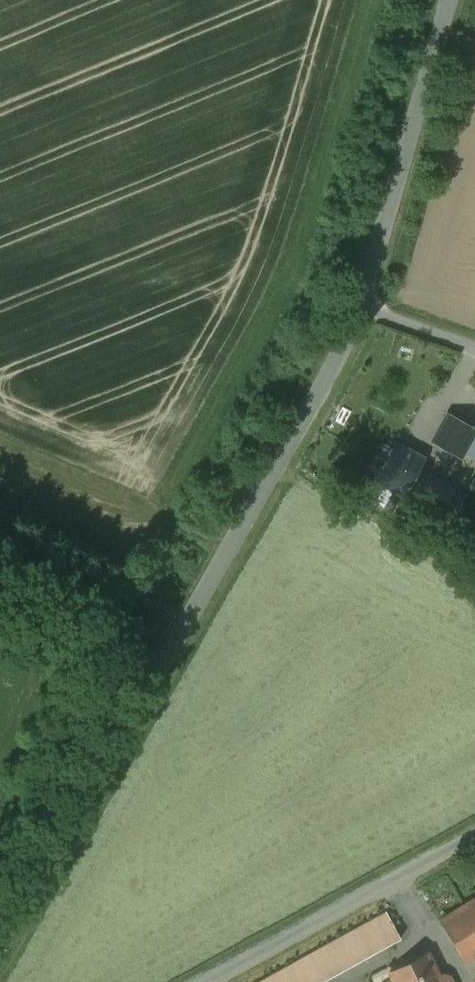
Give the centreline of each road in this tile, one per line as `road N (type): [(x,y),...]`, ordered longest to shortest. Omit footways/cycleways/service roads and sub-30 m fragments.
road 1 (residential): [(0,947),(357,302)]
road 2 (residential): [(357,302),(447,0)]
road 3 (unclassified): [(206,981),(474,834)]
road 4 (unclassified): [(474,343),(357,302)]

